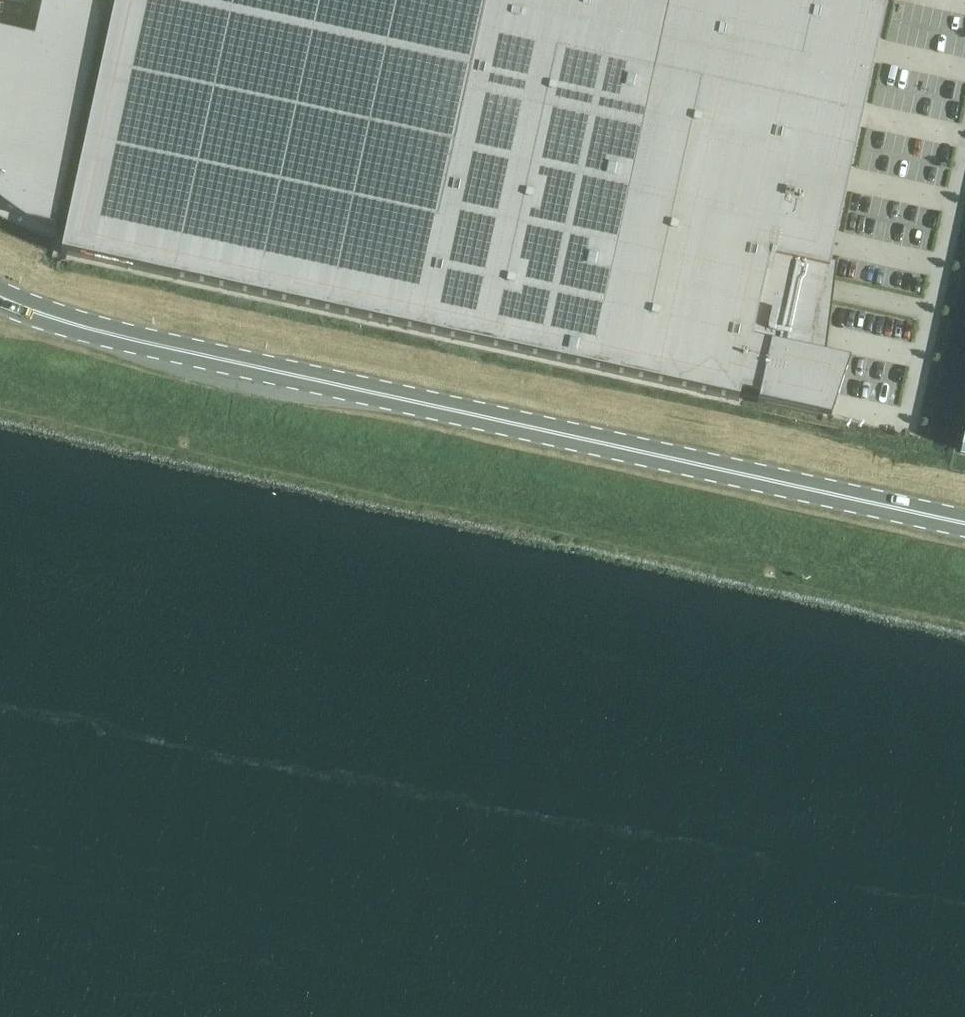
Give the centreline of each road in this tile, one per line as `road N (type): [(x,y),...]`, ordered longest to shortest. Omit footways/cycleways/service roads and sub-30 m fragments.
road 1 (primary): [(964,520),(199,356),(0,295)]

